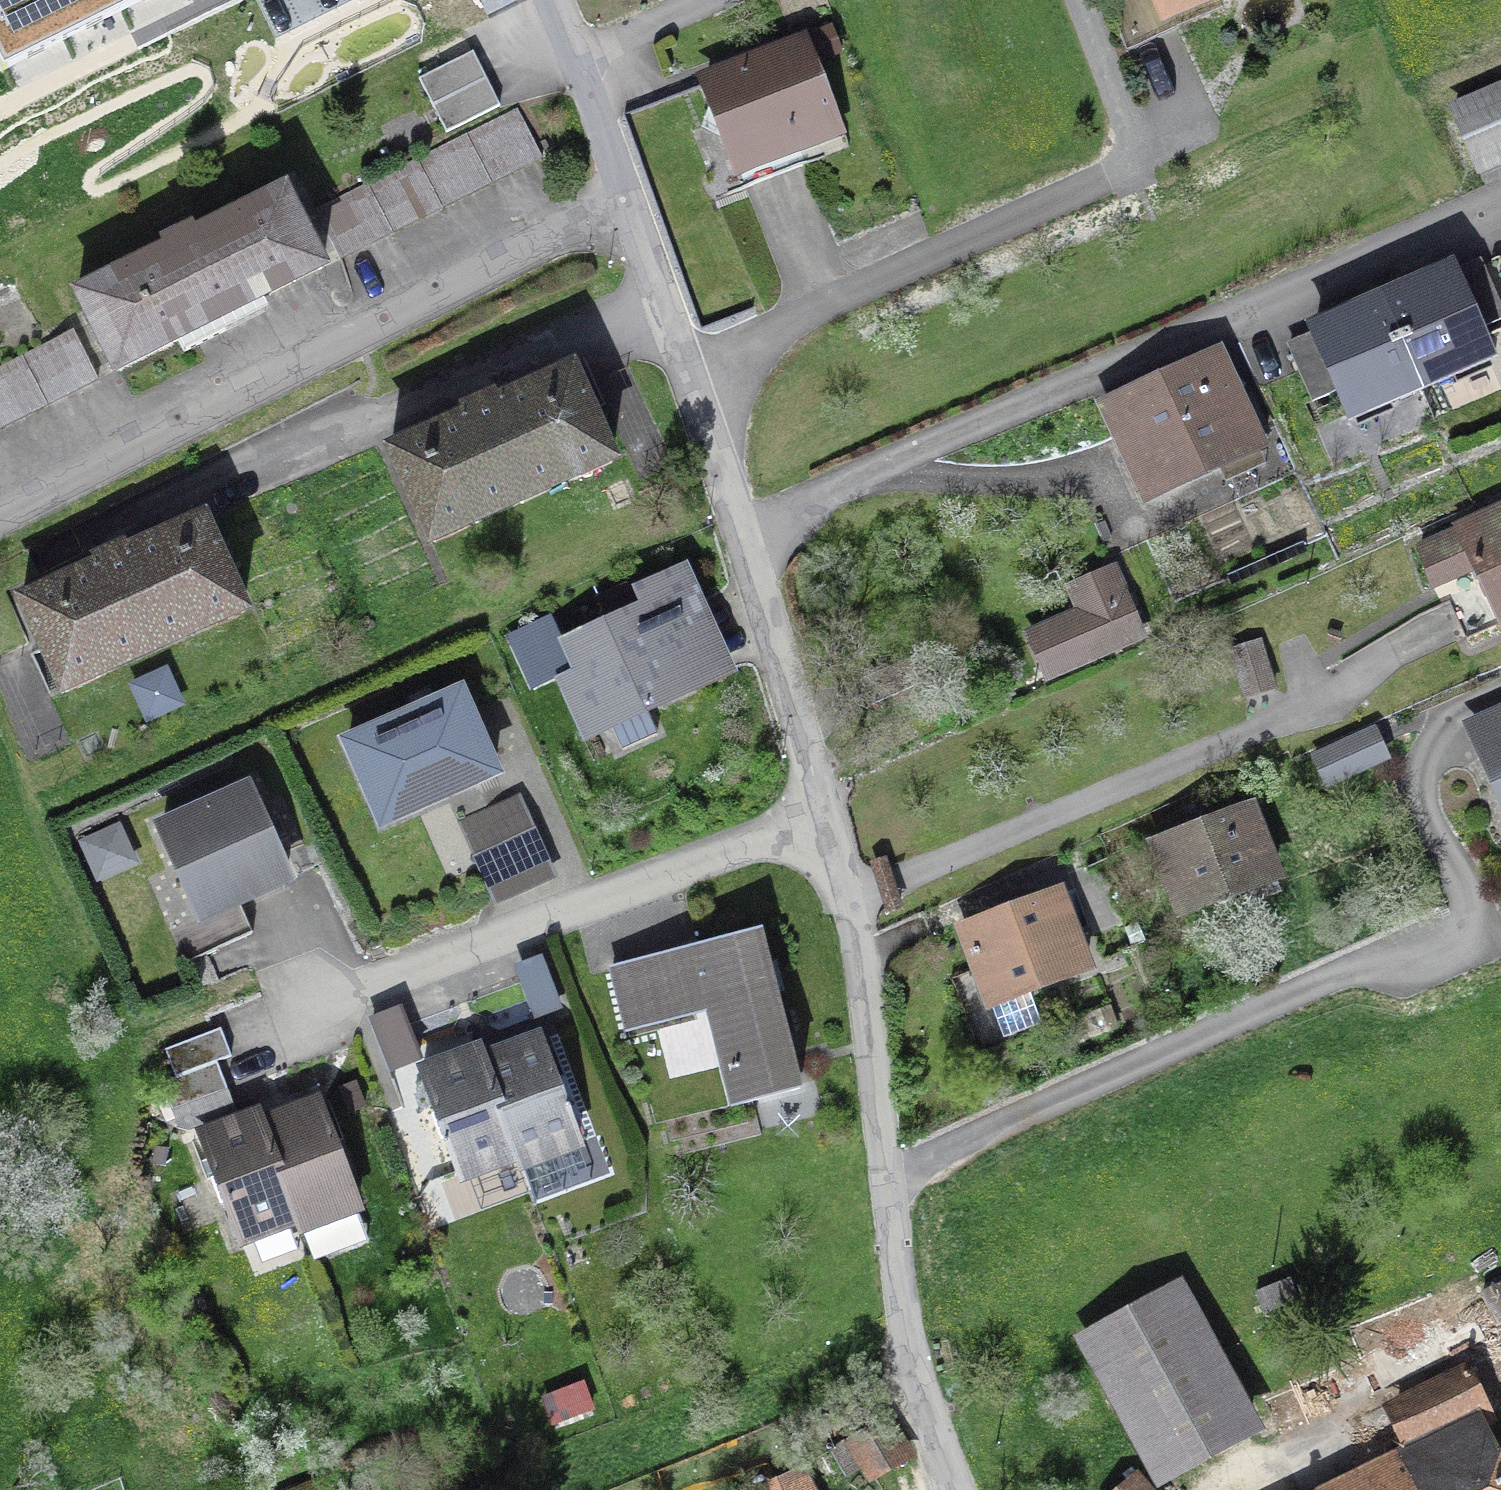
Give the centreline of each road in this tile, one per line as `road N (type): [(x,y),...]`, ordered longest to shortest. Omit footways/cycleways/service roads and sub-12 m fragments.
road 1 (residential): [(958,1489),(910,1351),(855,932),(747,529)]
road 2 (residential): [(747,529),(1500,199)]
road 3 (residential): [(627,212),(0,518)]
road 4 (residential): [(747,529),(627,212)]
road 5 (residential): [(627,212),(548,0)]

